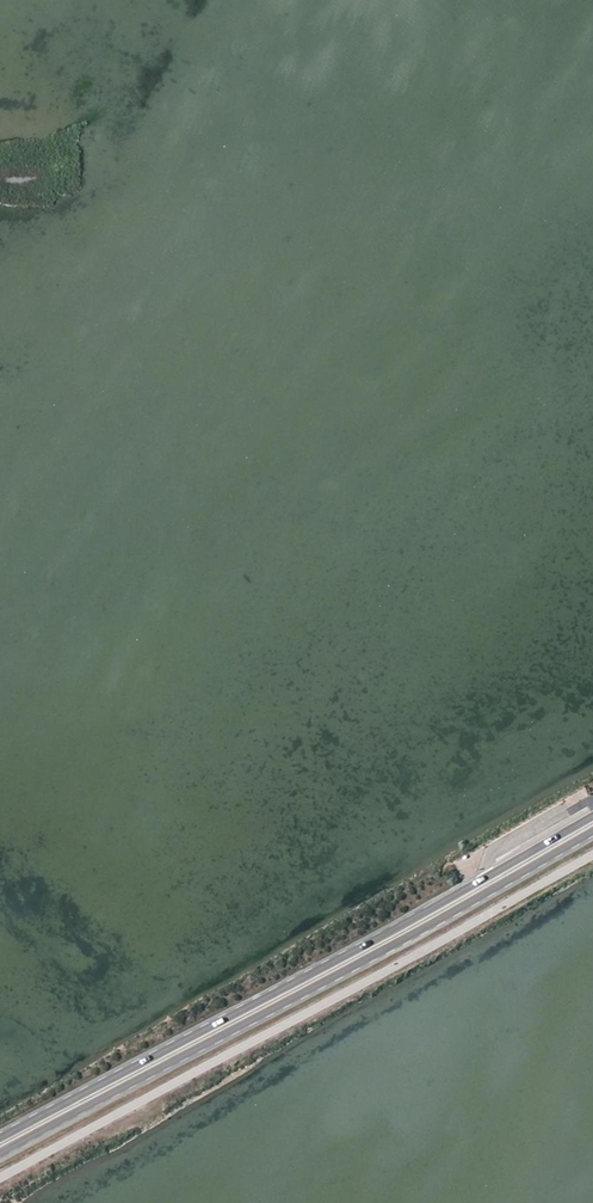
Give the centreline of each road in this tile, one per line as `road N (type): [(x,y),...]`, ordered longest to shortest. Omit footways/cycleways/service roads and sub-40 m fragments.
road 1 (primary): [(0,1154),(592,832)]
road 2 (primary): [(592,816),(0,1136)]

